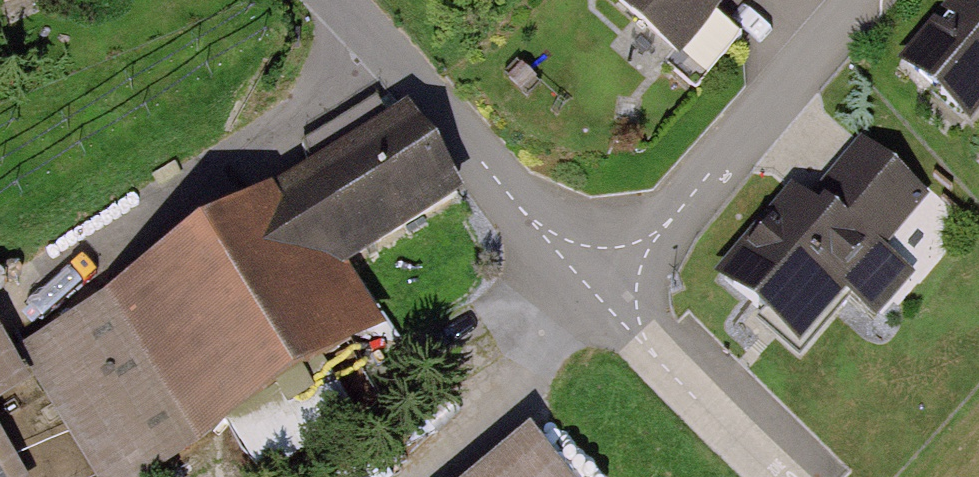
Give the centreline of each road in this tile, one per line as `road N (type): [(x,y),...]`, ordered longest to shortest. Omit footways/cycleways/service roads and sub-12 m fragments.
road 1 (unclassified): [(614,274),(522,210),(340,0)]
road 2 (residential): [(614,274),(676,216),(853,0)]
road 3 (track): [(385,476),(614,274)]
road 4 (unclassified): [(781,476),(650,349),(614,274)]

